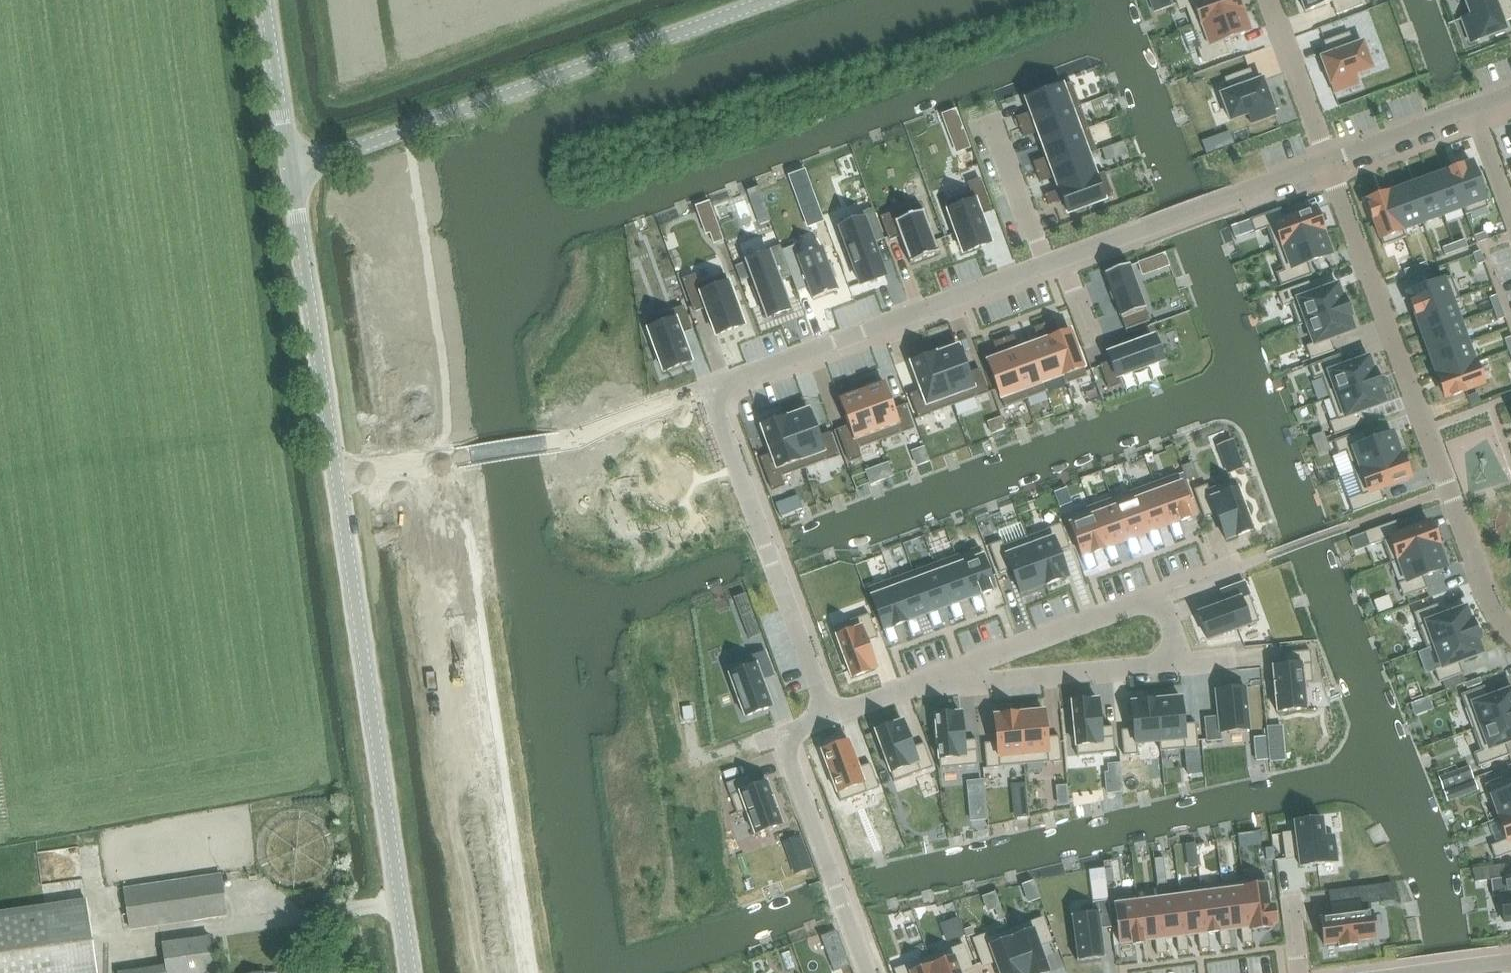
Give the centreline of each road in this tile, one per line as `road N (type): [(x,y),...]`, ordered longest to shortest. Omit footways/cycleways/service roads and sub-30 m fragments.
road 1 (unclassified): [(412,972),(292,171)]
road 2 (residential): [(708,387),(607,424),(467,561),(530,972)]
road 3 (unclassified): [(292,171),(773,0)]
road 4 (residential): [(1328,162),(1488,605),(1510,630)]
road 5 (residential): [(1042,267),(708,387)]
road 6 (residential): [(708,387),(836,714)]
road 7 (residential): [(927,681),(1163,661),(1171,626),(1165,609),(1147,600)]
road 8 (residential): [(836,714),(789,733),(871,972)]
road 9 (residential): [(1147,600),(927,681)]
road 10 (residential): [(1510,95),(1328,162)]
road 11 (unclassified): [(292,171),(266,0)]
road 12 (residential): [(1270,0),(1328,162)]
road 13 (residential): [(986,122),(1042,267)]

